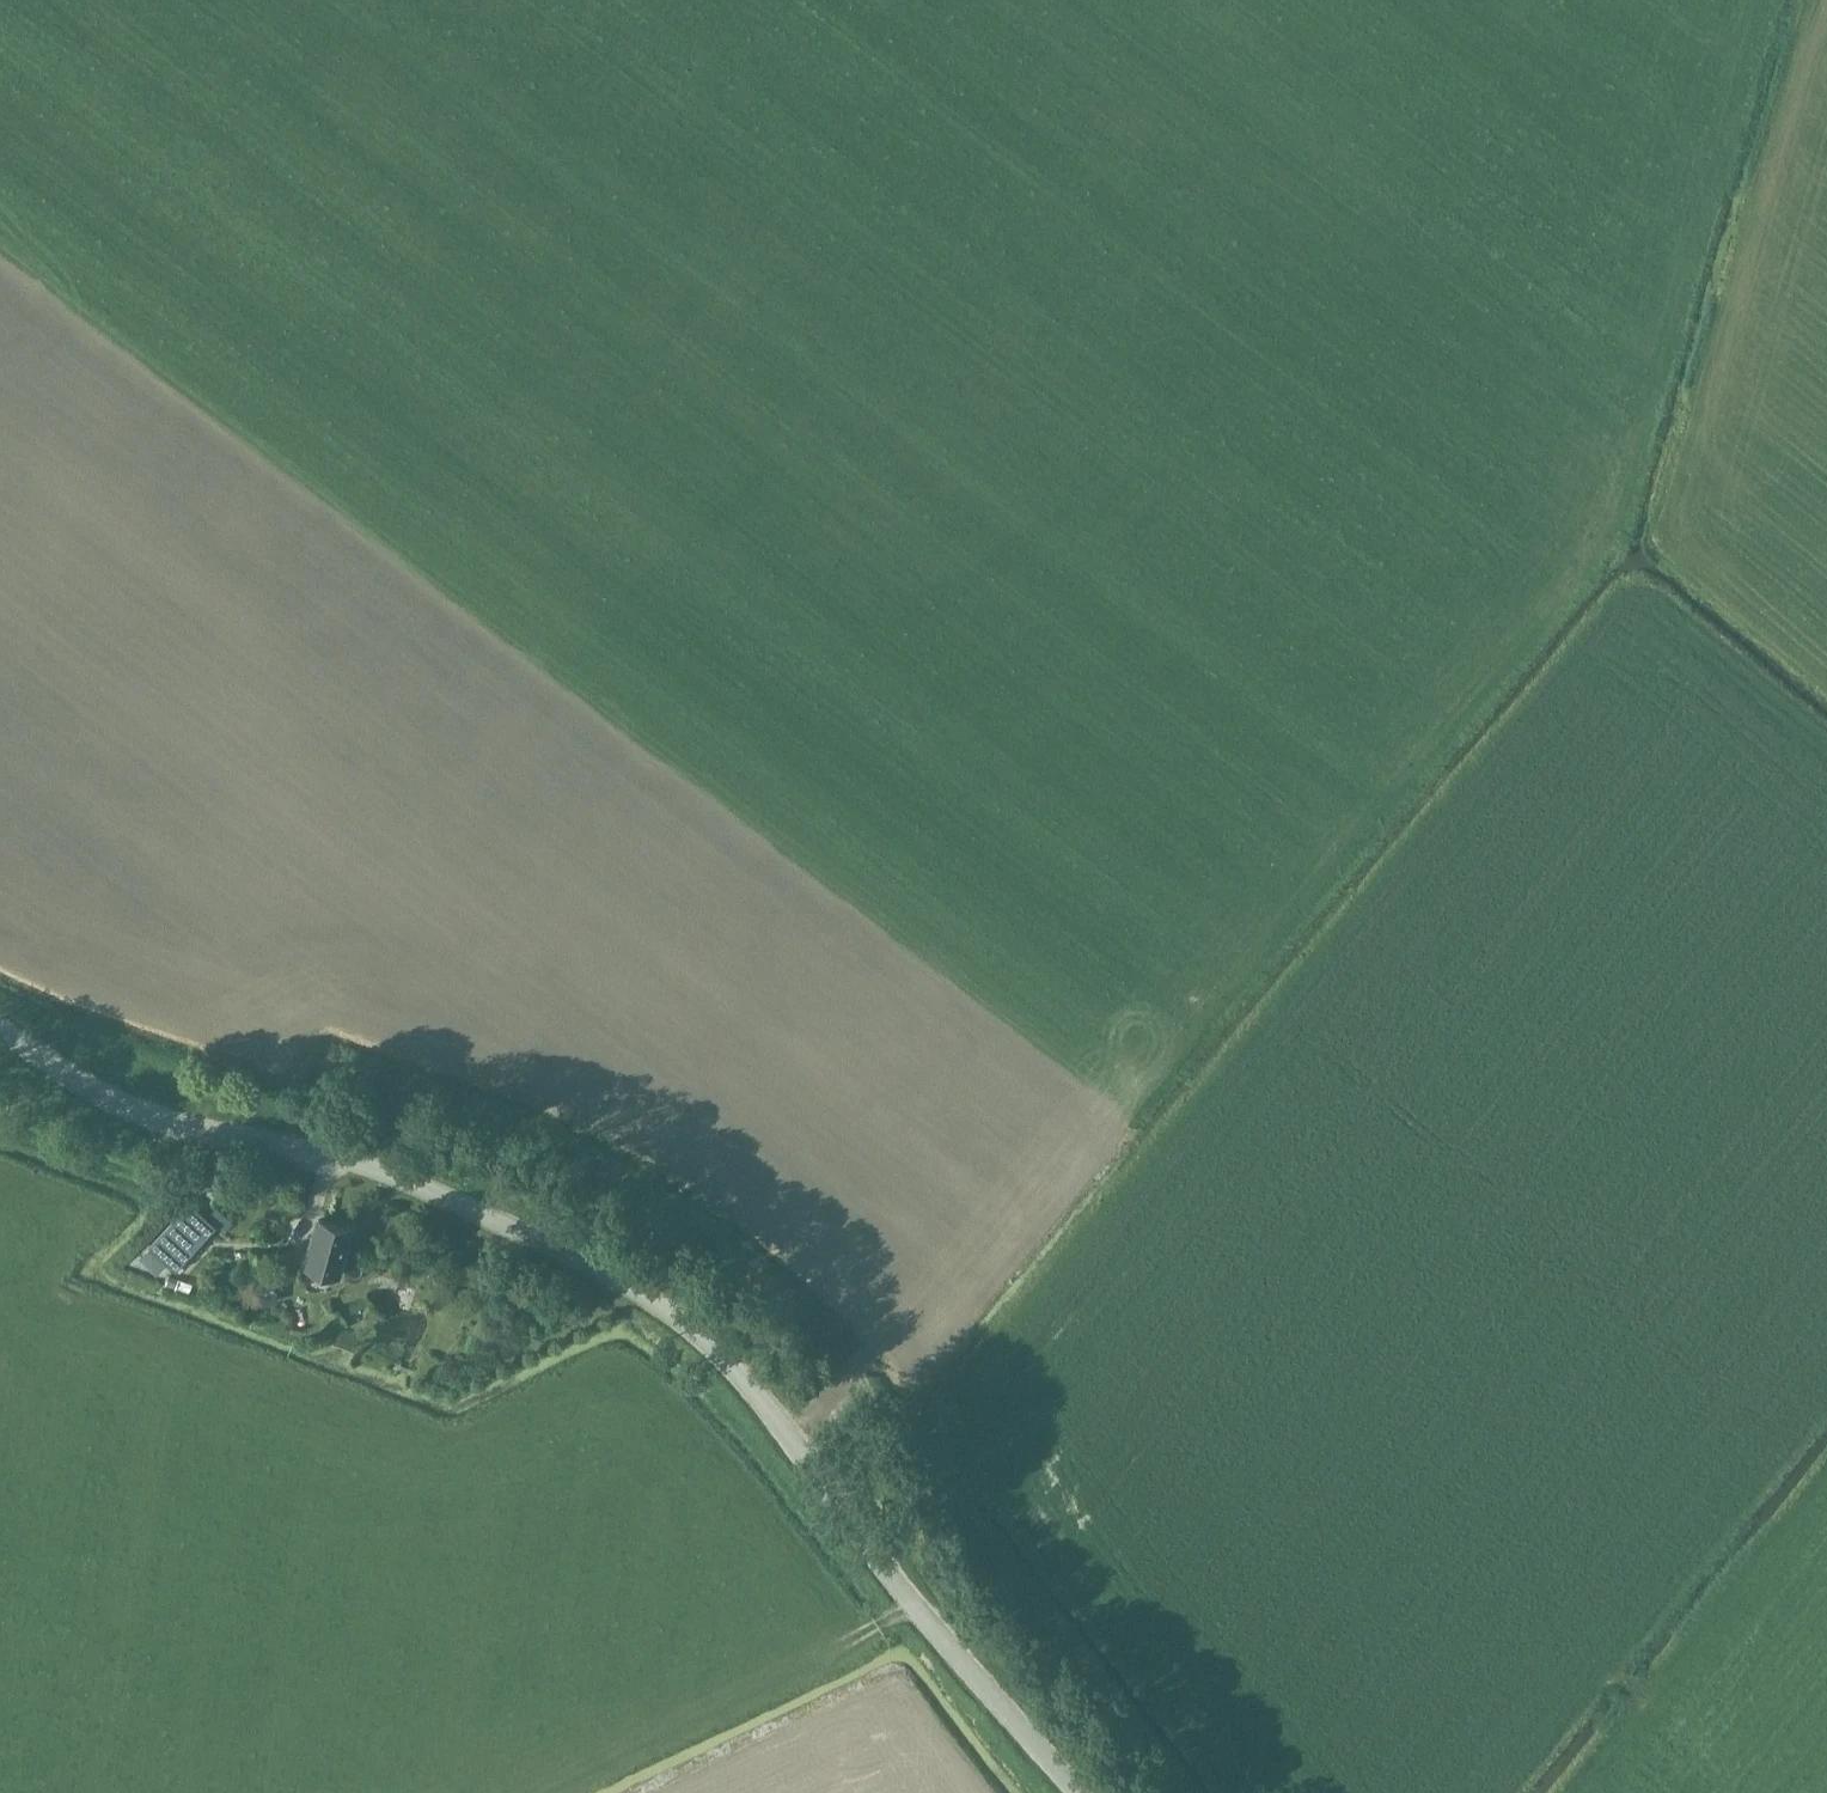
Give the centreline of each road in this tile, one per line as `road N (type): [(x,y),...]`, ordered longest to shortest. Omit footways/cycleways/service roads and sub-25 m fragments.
road 1 (unclassified): [(1078,1792),(895,1582),(729,1360),(652,1298),(520,1230),(342,1158),(129,1108),(0,1030)]

